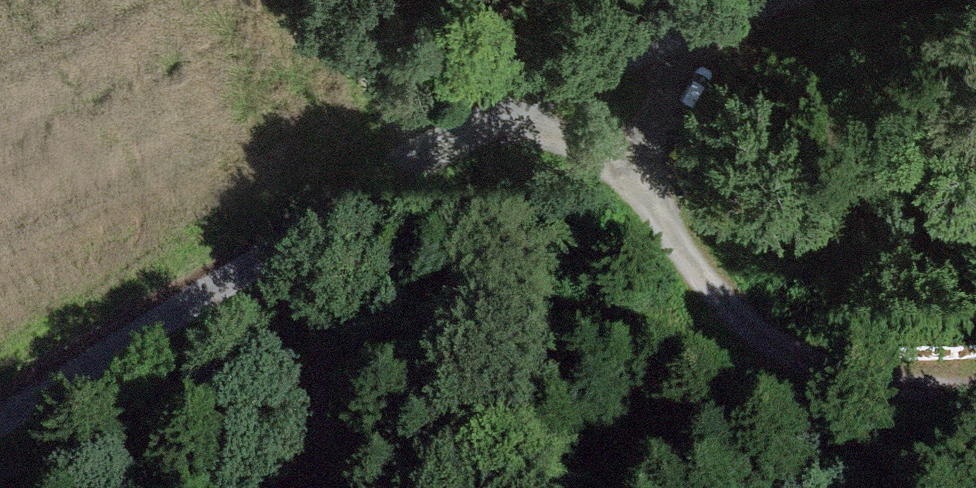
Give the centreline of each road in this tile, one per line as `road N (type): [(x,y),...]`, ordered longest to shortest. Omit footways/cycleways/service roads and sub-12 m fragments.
road 1 (unclassified): [(0,386),(481,119),(748,0)]
road 2 (track): [(481,119),(555,132),(639,175),(669,245),(709,298),(763,344),(827,375),(975,389)]
road 3 (track): [(319,487),(285,226)]
road 4 (track): [(639,175),(661,75),(688,24)]

